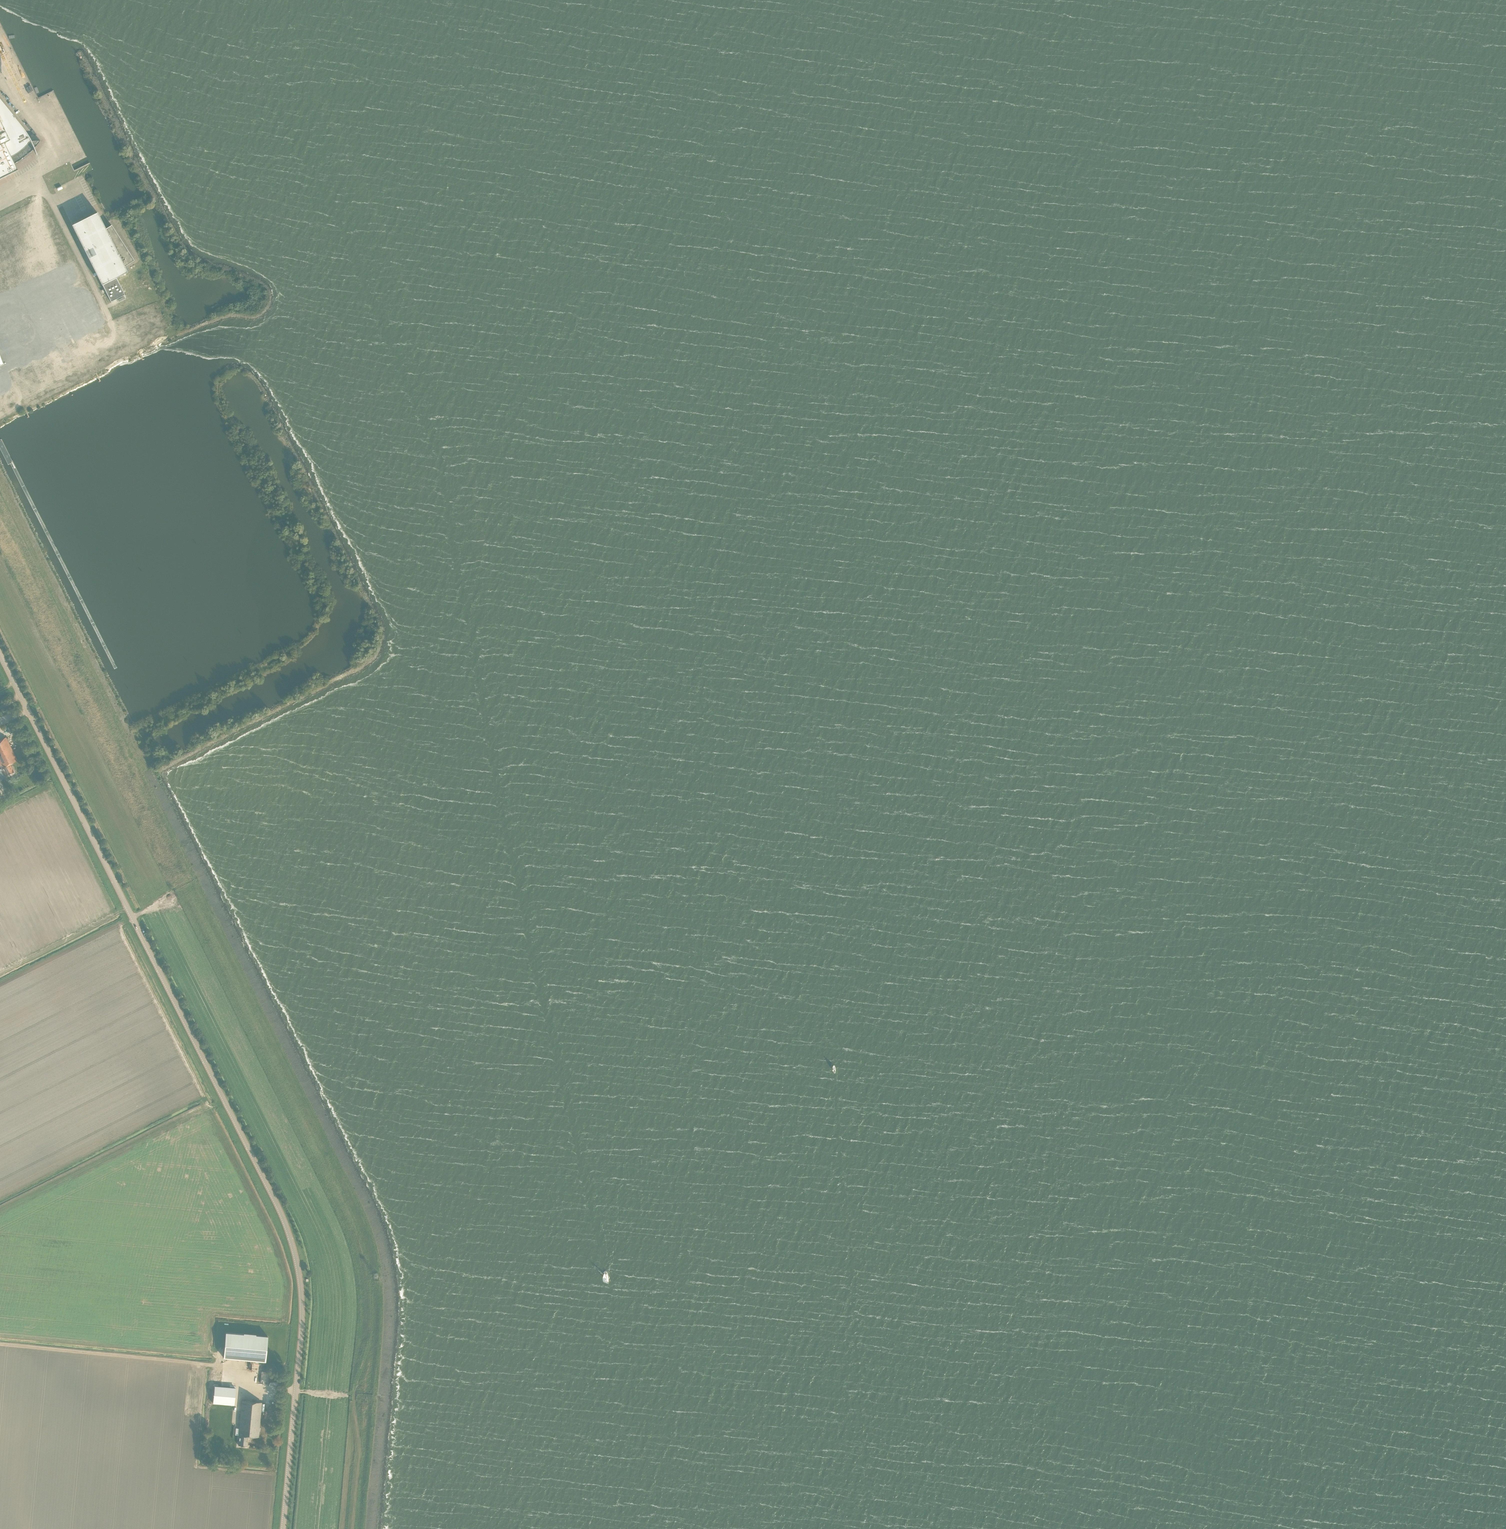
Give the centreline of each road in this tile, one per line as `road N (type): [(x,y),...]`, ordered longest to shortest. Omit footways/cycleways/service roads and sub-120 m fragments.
road 1 (tertiary): [(282,1528),(300,1329),(294,1246),(0,654)]

